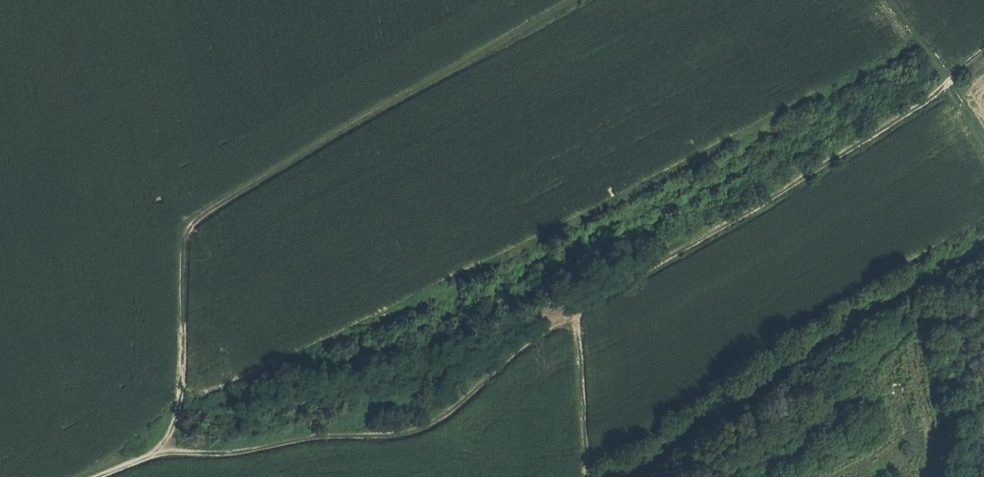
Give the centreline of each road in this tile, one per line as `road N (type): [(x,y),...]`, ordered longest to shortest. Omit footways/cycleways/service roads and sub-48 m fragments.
road 1 (track): [(983,57),(753,209),(535,335),(424,427),(295,438),(221,456),(159,451)]
road 2 (track): [(159,451),(179,405),(185,237),(193,224),(577,0)]
road 3 (track): [(591,476),(578,309)]

